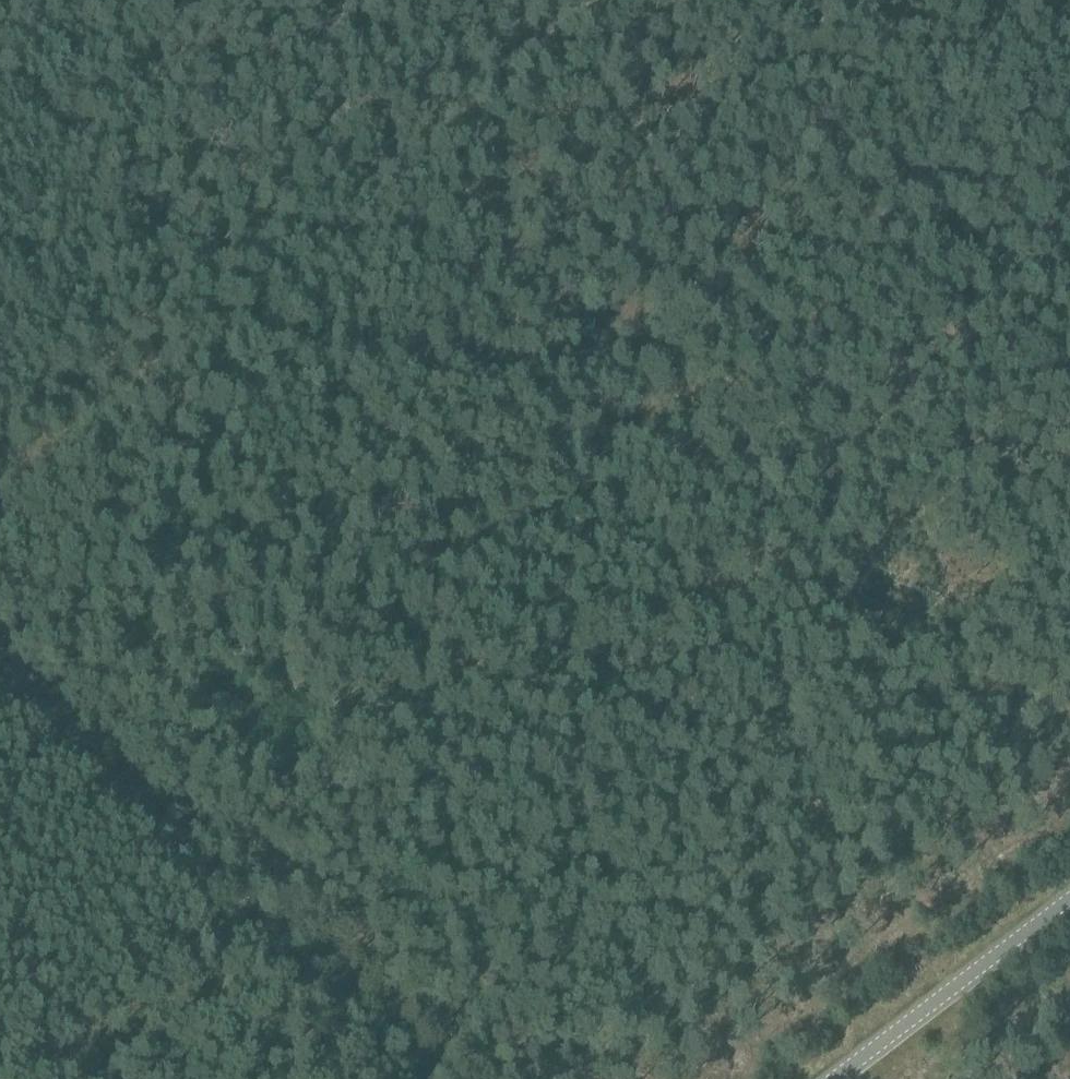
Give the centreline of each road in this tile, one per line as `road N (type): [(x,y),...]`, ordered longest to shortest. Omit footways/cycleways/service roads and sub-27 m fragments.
road 1 (tertiary): [(840,1078),(1069,902)]

